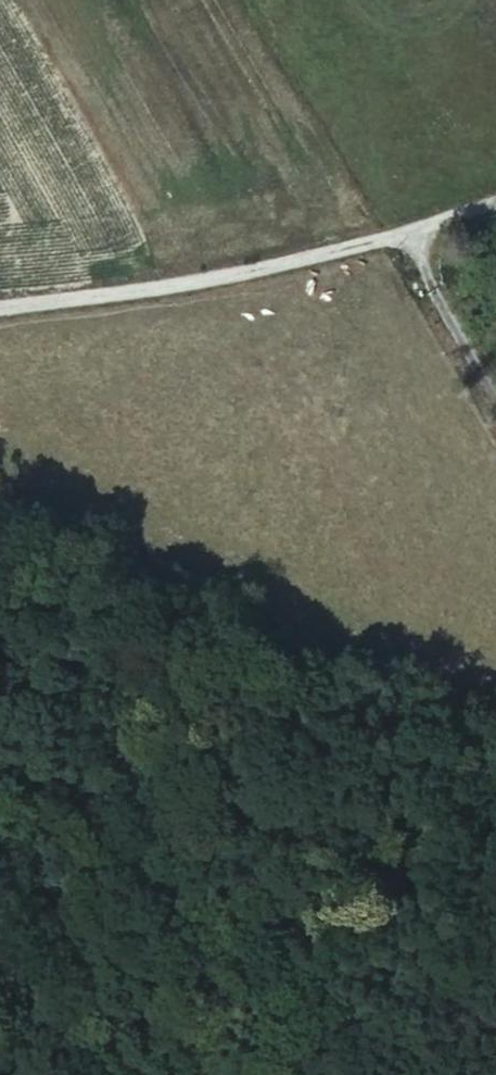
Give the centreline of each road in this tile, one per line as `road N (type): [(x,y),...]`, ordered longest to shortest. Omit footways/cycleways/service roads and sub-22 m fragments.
road 1 (track): [(0,307),(267,264),(495,202)]

